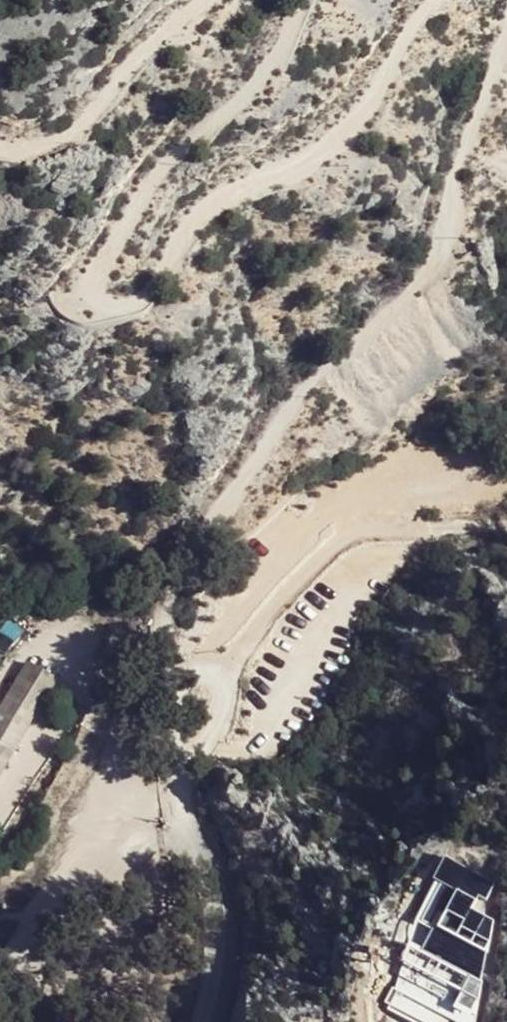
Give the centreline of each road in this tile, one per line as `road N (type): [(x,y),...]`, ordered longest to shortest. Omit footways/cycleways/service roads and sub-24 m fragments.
road 1 (track): [(303,0),(254,87),(153,174),(84,288),(102,313),(142,299),(199,207),(337,130),(432,0)]
road 2 (track): [(506,32),(426,270),(309,378),(221,506),(163,614),(171,686)]
road 3 (residential): [(207,1021),(224,919),(221,895),(188,834),(180,795),(188,762)]
road 4 (track): [(0,149),(56,143),(190,0)]
road 5 (track): [(188,834),(110,840),(0,961)]
road 6 (residential): [(188,762),(226,716),(219,674),(202,669),(171,686),(172,745)]
road 7 (track): [(110,840),(112,753),(85,716),(61,656)]
road 8 (track): [(506,524),(429,529),(381,508)]

